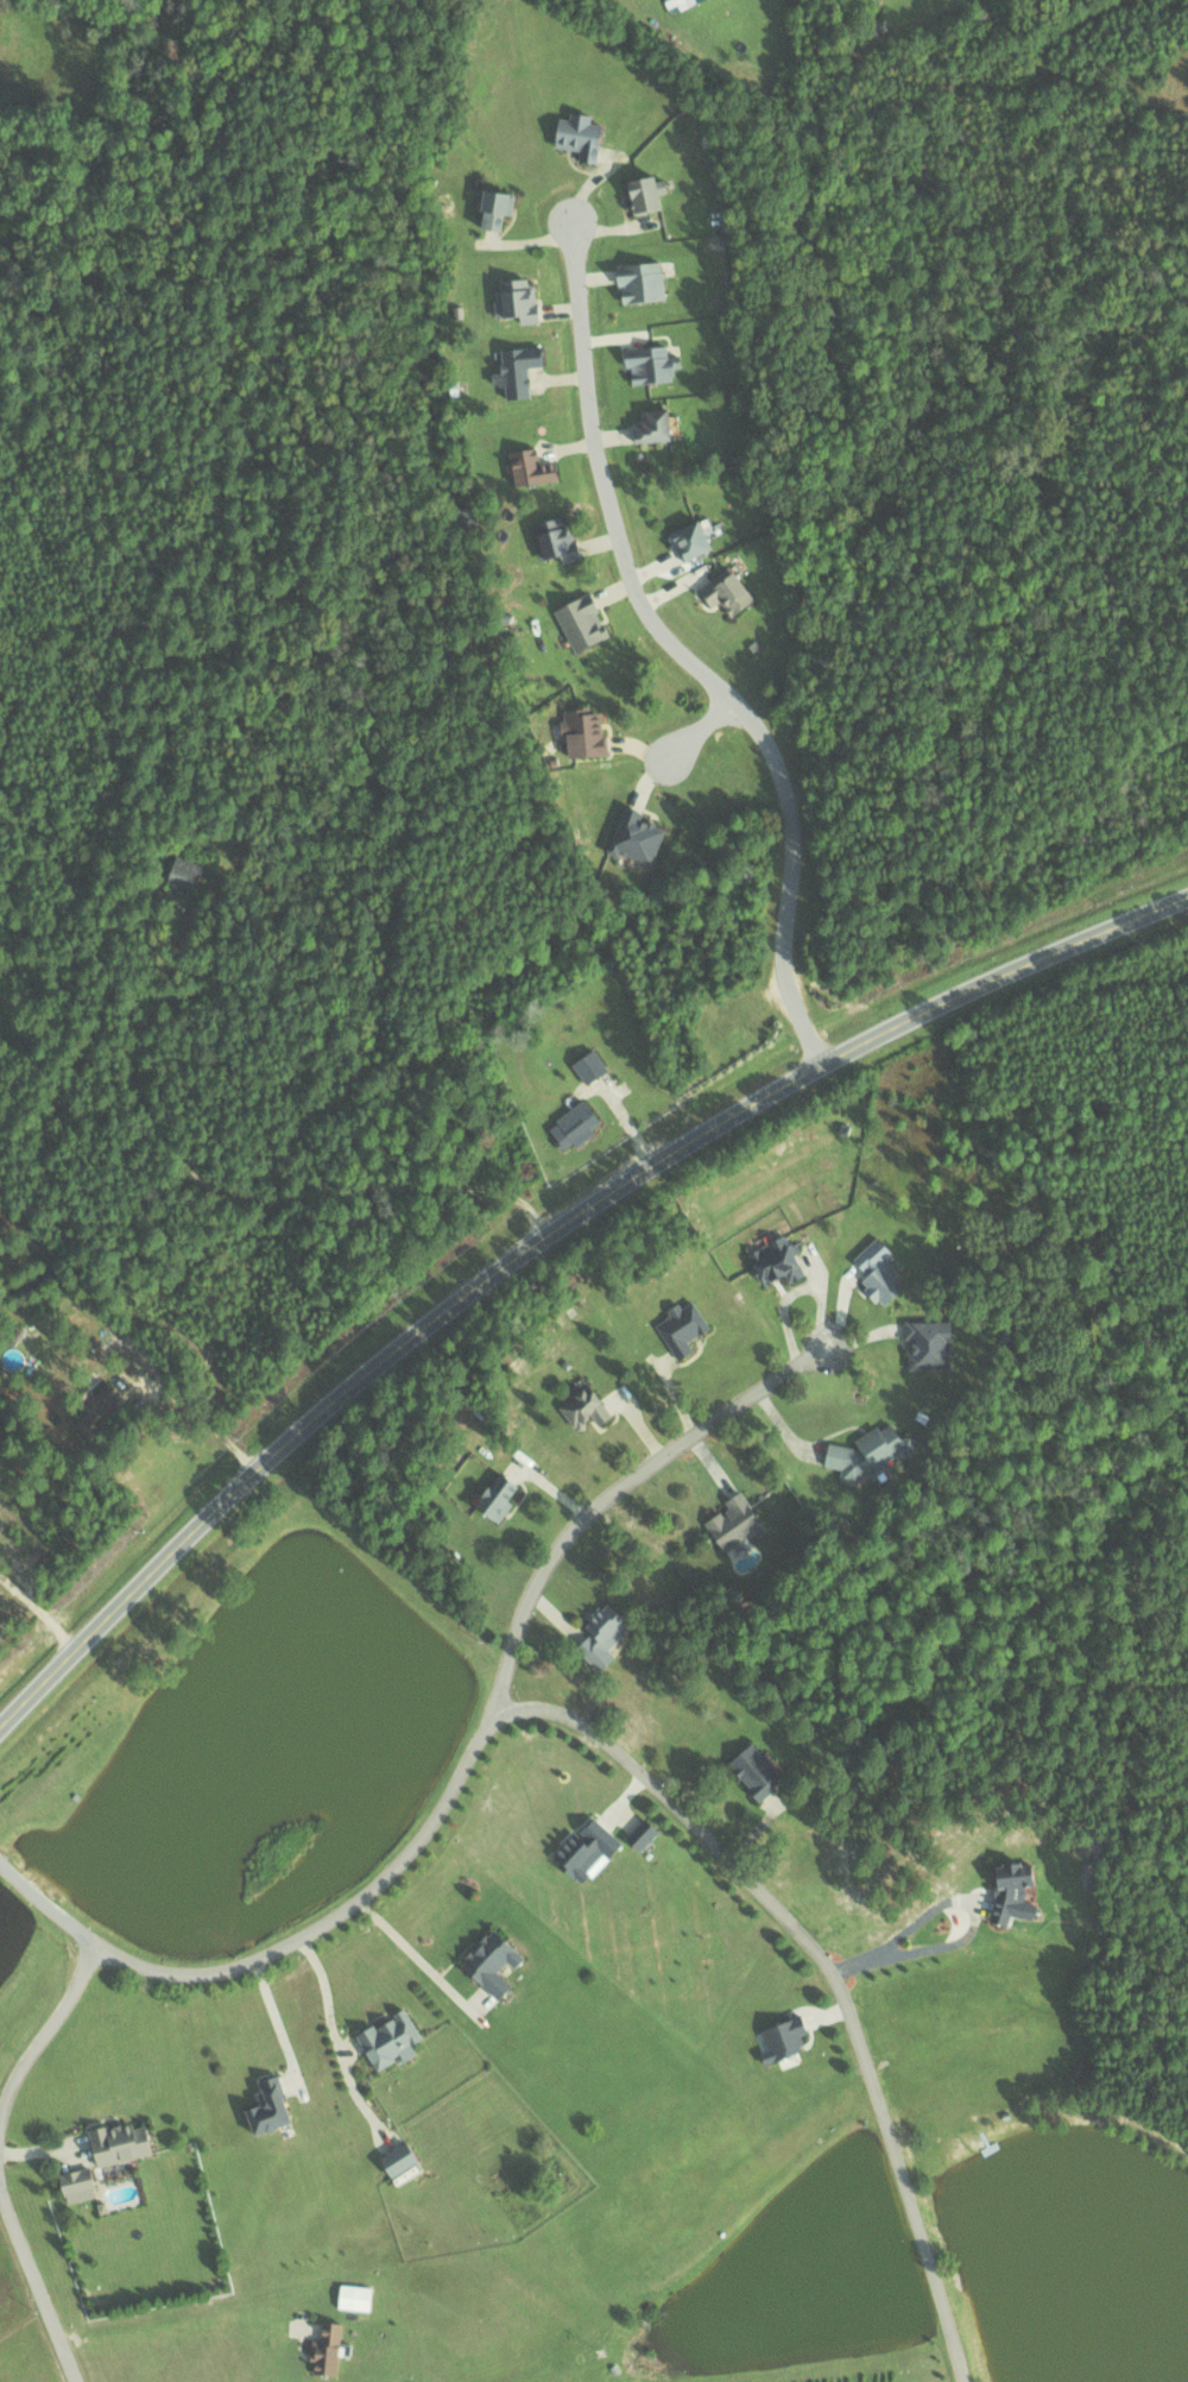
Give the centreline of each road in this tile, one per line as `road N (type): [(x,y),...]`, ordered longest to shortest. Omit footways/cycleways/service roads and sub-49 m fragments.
road 1 (primary): [(0,1729),(311,1418),(539,1240),(821,1064),(1000,976),(1187,903)]
road 2 (residential): [(826,1344),(621,1481),(564,1538),(531,1593),(491,1714),(440,1813),(406,1857),(314,1926),(216,1972),(140,1966),(0,1867)]
road 3 (residential): [(821,1064),(783,970),(791,813),(772,755),(759,730),(645,611),(624,563),(590,434),(571,219)]
road 4 (residential): [(966,2381),(860,2044),(839,1985),(808,1935),(741,1864),(580,1720),(552,1709),(491,1714)]

